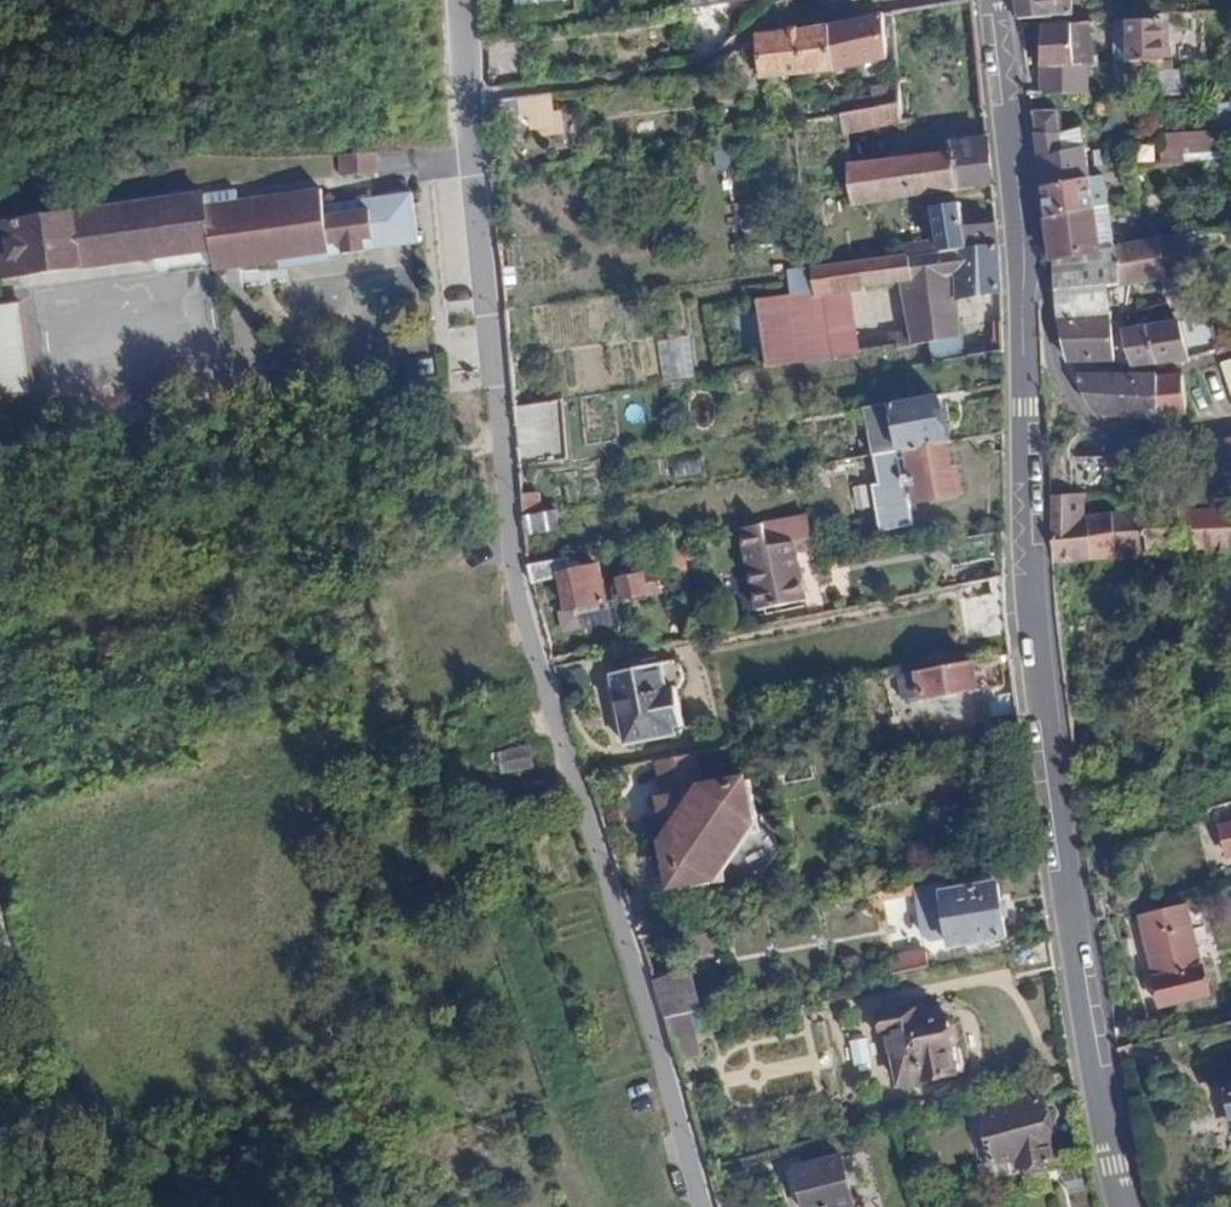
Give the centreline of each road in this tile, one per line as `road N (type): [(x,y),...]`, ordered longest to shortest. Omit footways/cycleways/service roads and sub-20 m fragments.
road 1 (residential): [(462,0),(510,536),(523,603),(706,1206)]
road 2 (tertiary): [(1024,285),(1036,641),(1063,866),(1122,1206)]
road 3 (track): [(556,716),(299,788),(377,1055),(102,1165)]
road 4 (residential): [(1230,426),(1101,432),(1083,417),(1062,369),(1044,292),(1024,285)]
road 5 (tertiary): [(995,0),(1024,285)]

